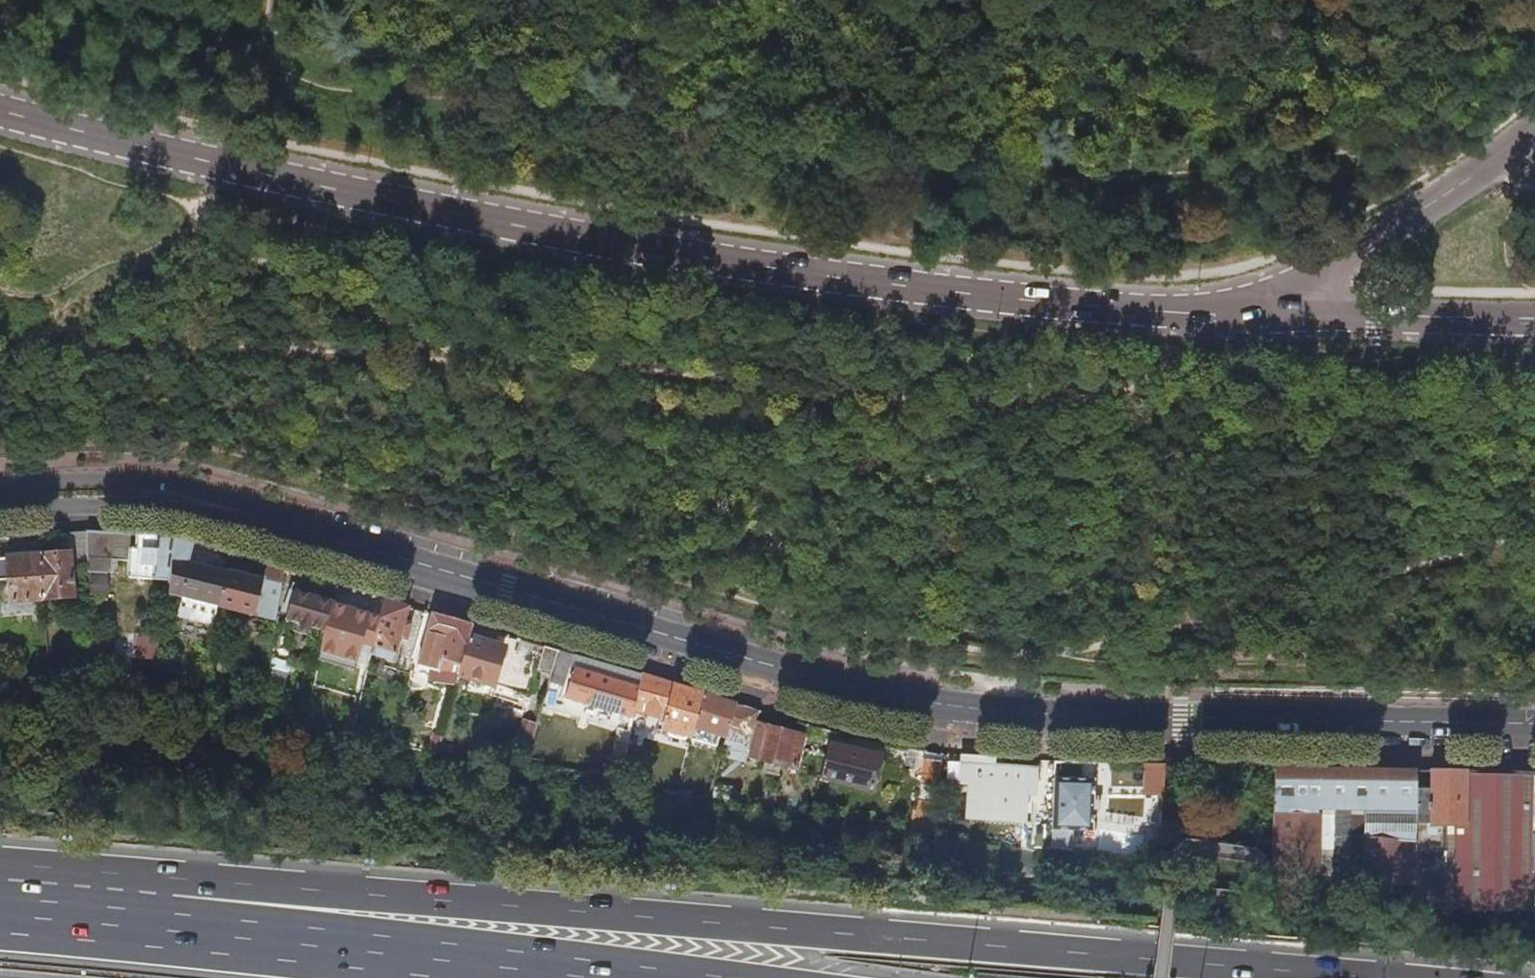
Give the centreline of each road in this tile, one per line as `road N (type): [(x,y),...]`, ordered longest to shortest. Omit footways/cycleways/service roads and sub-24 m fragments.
road 1 (tertiary): [(0,500),(76,495),(224,513),(818,684),(954,704),(1189,721),(1534,724)]
road 2 (tertiary): [(1256,316),(1019,299),(615,244),(221,164),(0,109)]
road 3 (motorway): [(1355,977),(273,887),(162,924)]
road 4 (motorway): [(599,977),(162,924)]
road 5 (unclassified): [(1256,316),(1534,128)]
road 6 (tertiary): [(1534,318),(1256,316)]
road 7 (motorway): [(162,924),(0,909)]

